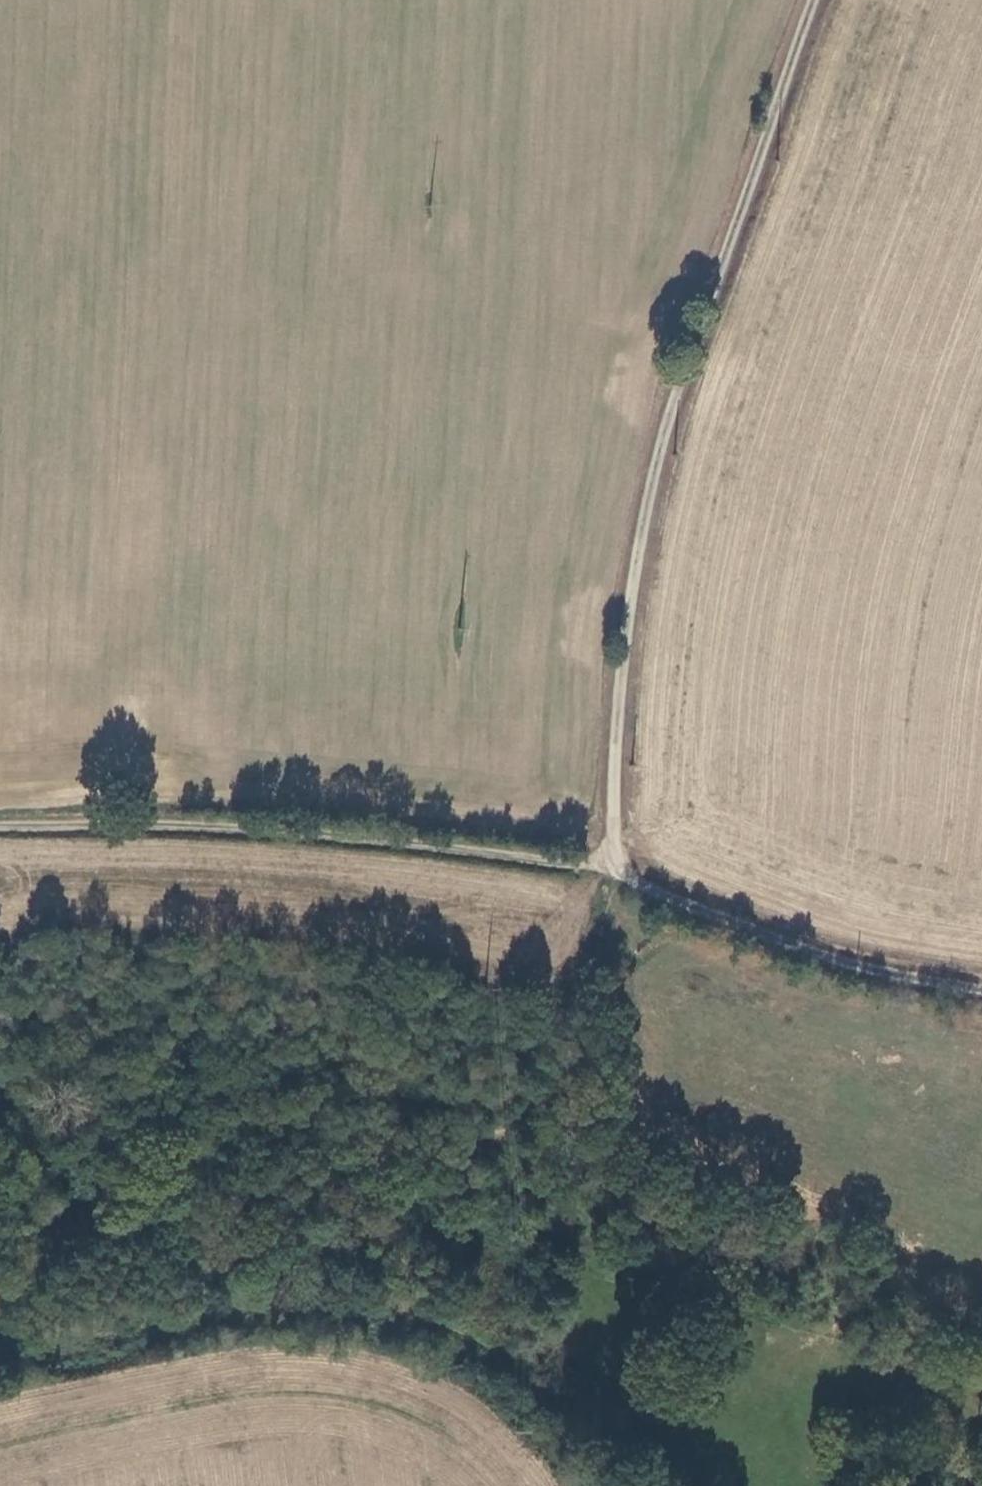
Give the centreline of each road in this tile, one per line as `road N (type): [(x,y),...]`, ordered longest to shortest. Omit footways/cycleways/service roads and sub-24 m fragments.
road 1 (unclassified): [(817,0),(693,336),(640,533),(612,871)]
road 2 (track): [(0,826),(271,832),(612,871)]

